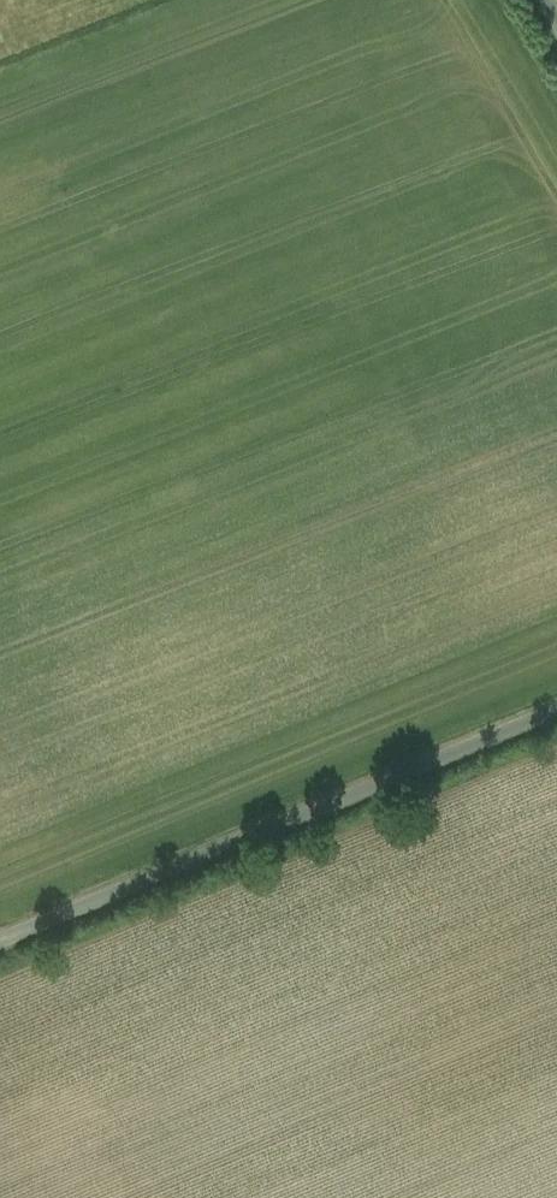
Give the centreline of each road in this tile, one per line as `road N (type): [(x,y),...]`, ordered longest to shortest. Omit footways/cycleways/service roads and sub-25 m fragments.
road 1 (unclassified): [(556,707),(0,938)]

